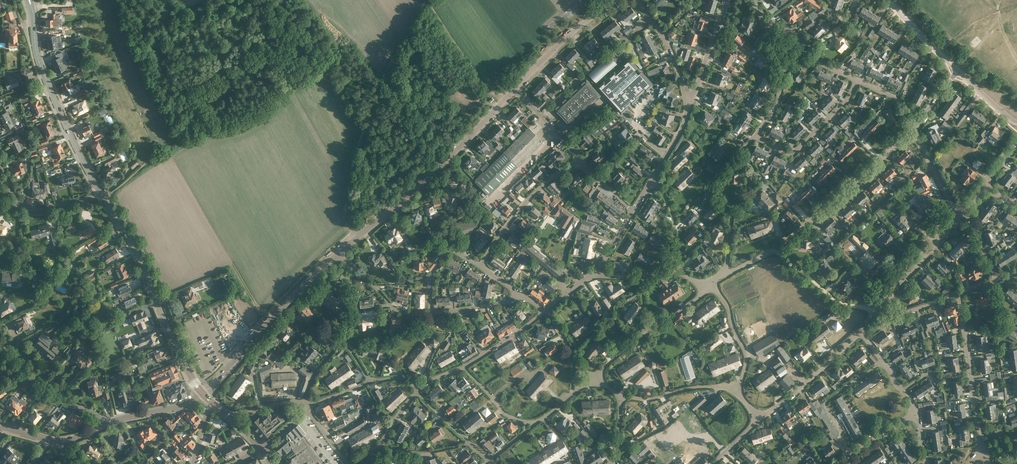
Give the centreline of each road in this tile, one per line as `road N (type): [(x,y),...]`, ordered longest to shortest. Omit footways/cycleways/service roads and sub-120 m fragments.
road 1 (track): [(349,242),(364,129),(427,0)]
road 2 (tertiary): [(338,254),(514,89)]
road 3 (residential): [(727,274),(773,250),(914,130)]
road 4 (secondary): [(203,394),(101,193)]
road 5 (secondary): [(101,193),(39,62),(29,0)]
road 6 (tertiary): [(203,394),(338,254)]
road 7 (residential): [(519,294),(410,313),(354,271)]
road 8 (residential): [(983,452),(959,292)]
road 9 (residential): [(727,274),(729,217),(712,182),(755,136)]
road 10 (residential): [(596,378),(712,283)]
road 11 (residential): [(581,163),(534,192),(480,266)]
road 12 (residential): [(755,136),(792,155),(858,79)]
road 13 (tertiary): [(514,89),(616,0)]
road 14 (residential): [(761,417),(858,332)]
road 15 (residential): [(98,415),(28,382),(0,340)]
road 16 (track): [(876,312),(836,300),(773,250)]
road 17 (residential): [(851,453),(827,402),(879,363)]
road 18 (residential): [(881,306),(959,215)]

